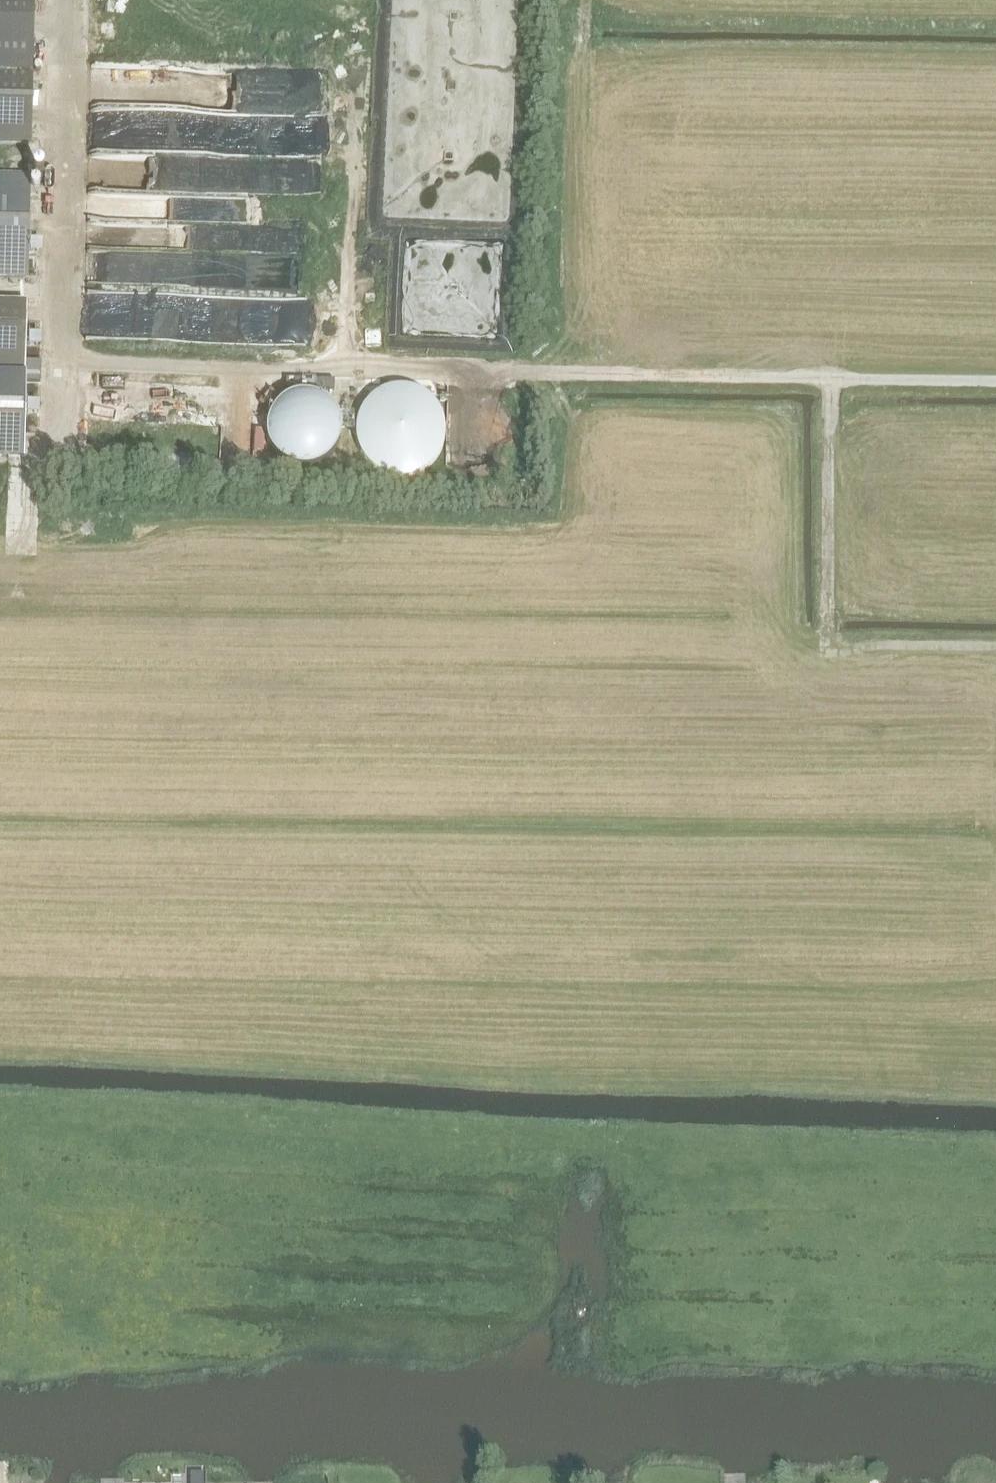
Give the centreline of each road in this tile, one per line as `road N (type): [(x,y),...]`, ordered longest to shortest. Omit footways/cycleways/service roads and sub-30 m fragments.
road 1 (track): [(995,646),(826,651),(832,379),(995,380)]

